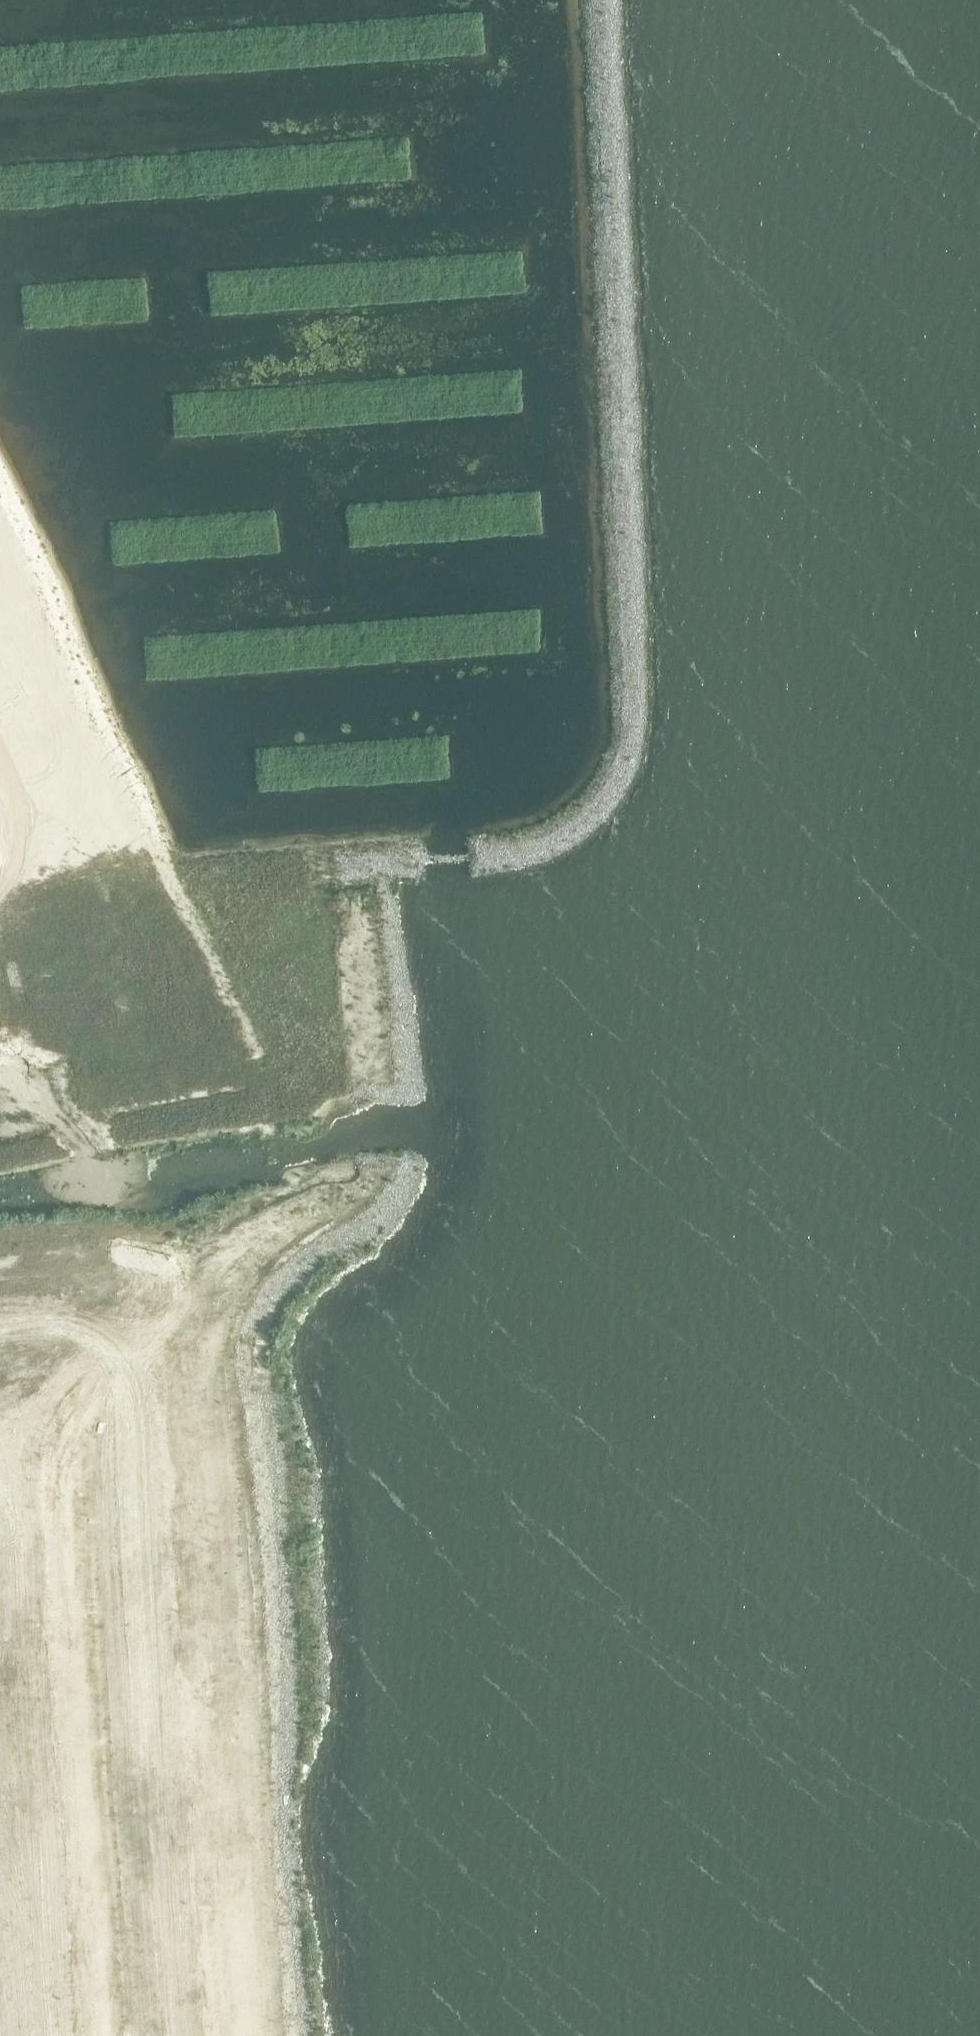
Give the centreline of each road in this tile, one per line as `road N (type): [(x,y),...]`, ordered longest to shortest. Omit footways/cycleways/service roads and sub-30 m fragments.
road 1 (residential): [(67,2035),(39,1495),(0,1503)]

